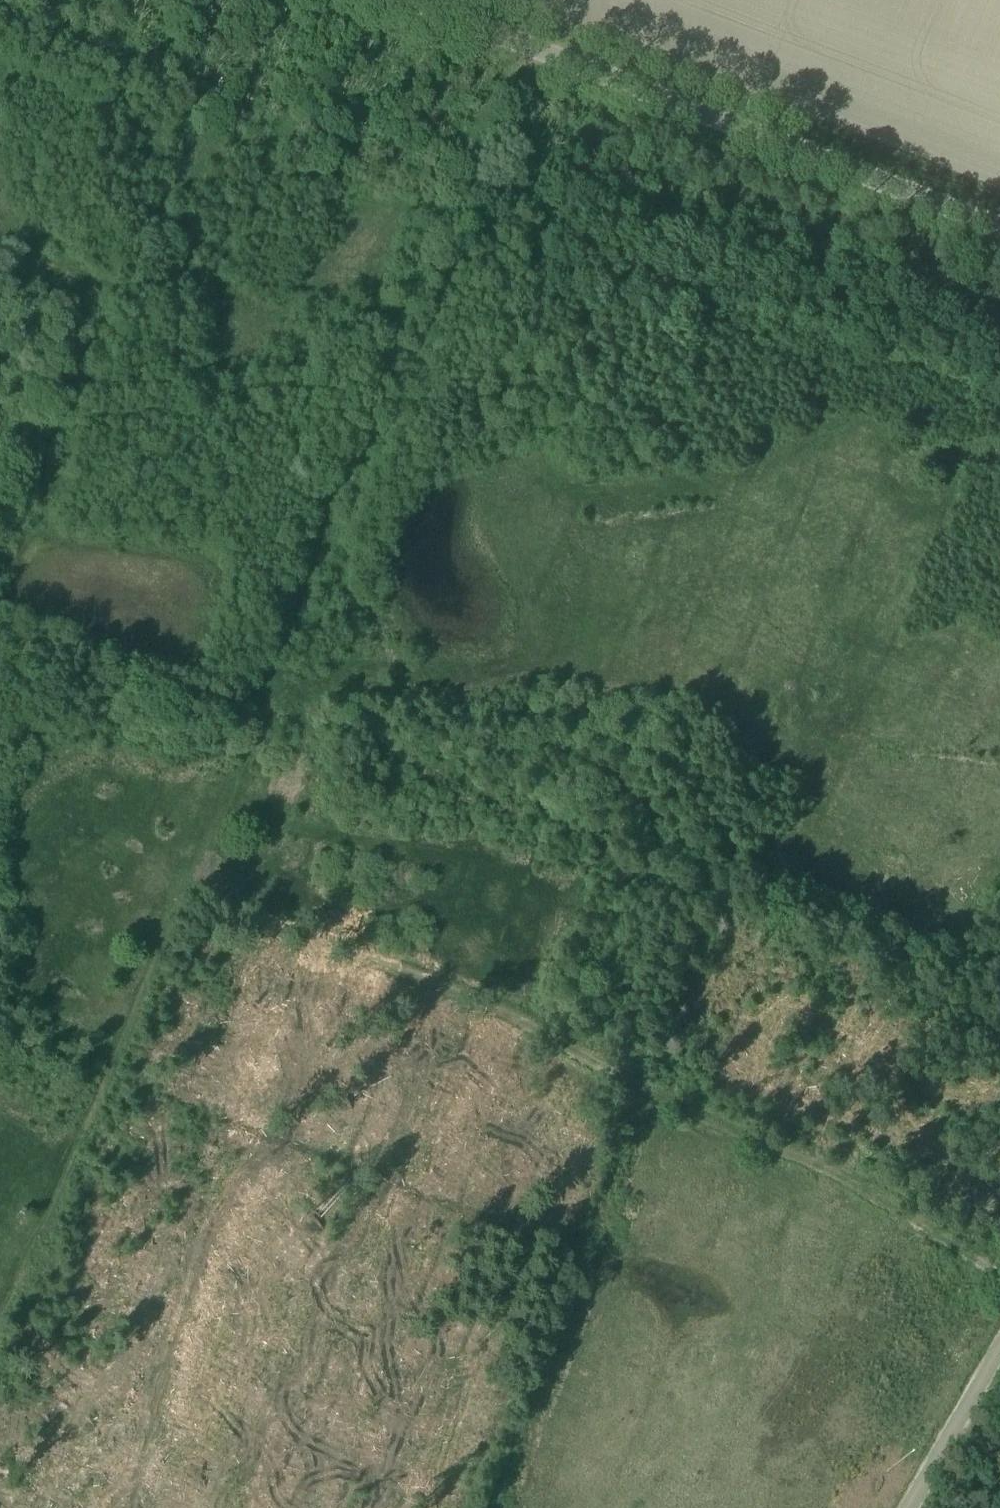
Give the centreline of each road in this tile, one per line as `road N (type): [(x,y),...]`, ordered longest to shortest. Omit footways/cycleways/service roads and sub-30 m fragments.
road 1 (unclassified): [(999,226),(414,0)]
road 2 (unclassified): [(912,1507),(999,1360)]

